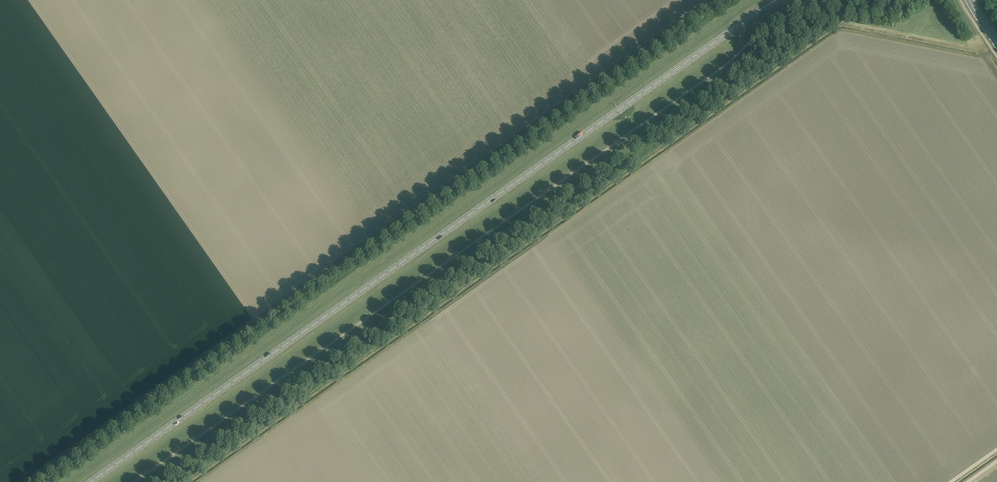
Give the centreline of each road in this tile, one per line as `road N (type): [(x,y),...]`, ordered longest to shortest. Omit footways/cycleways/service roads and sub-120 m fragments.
road 1 (secondary): [(91,481),(775,0)]

